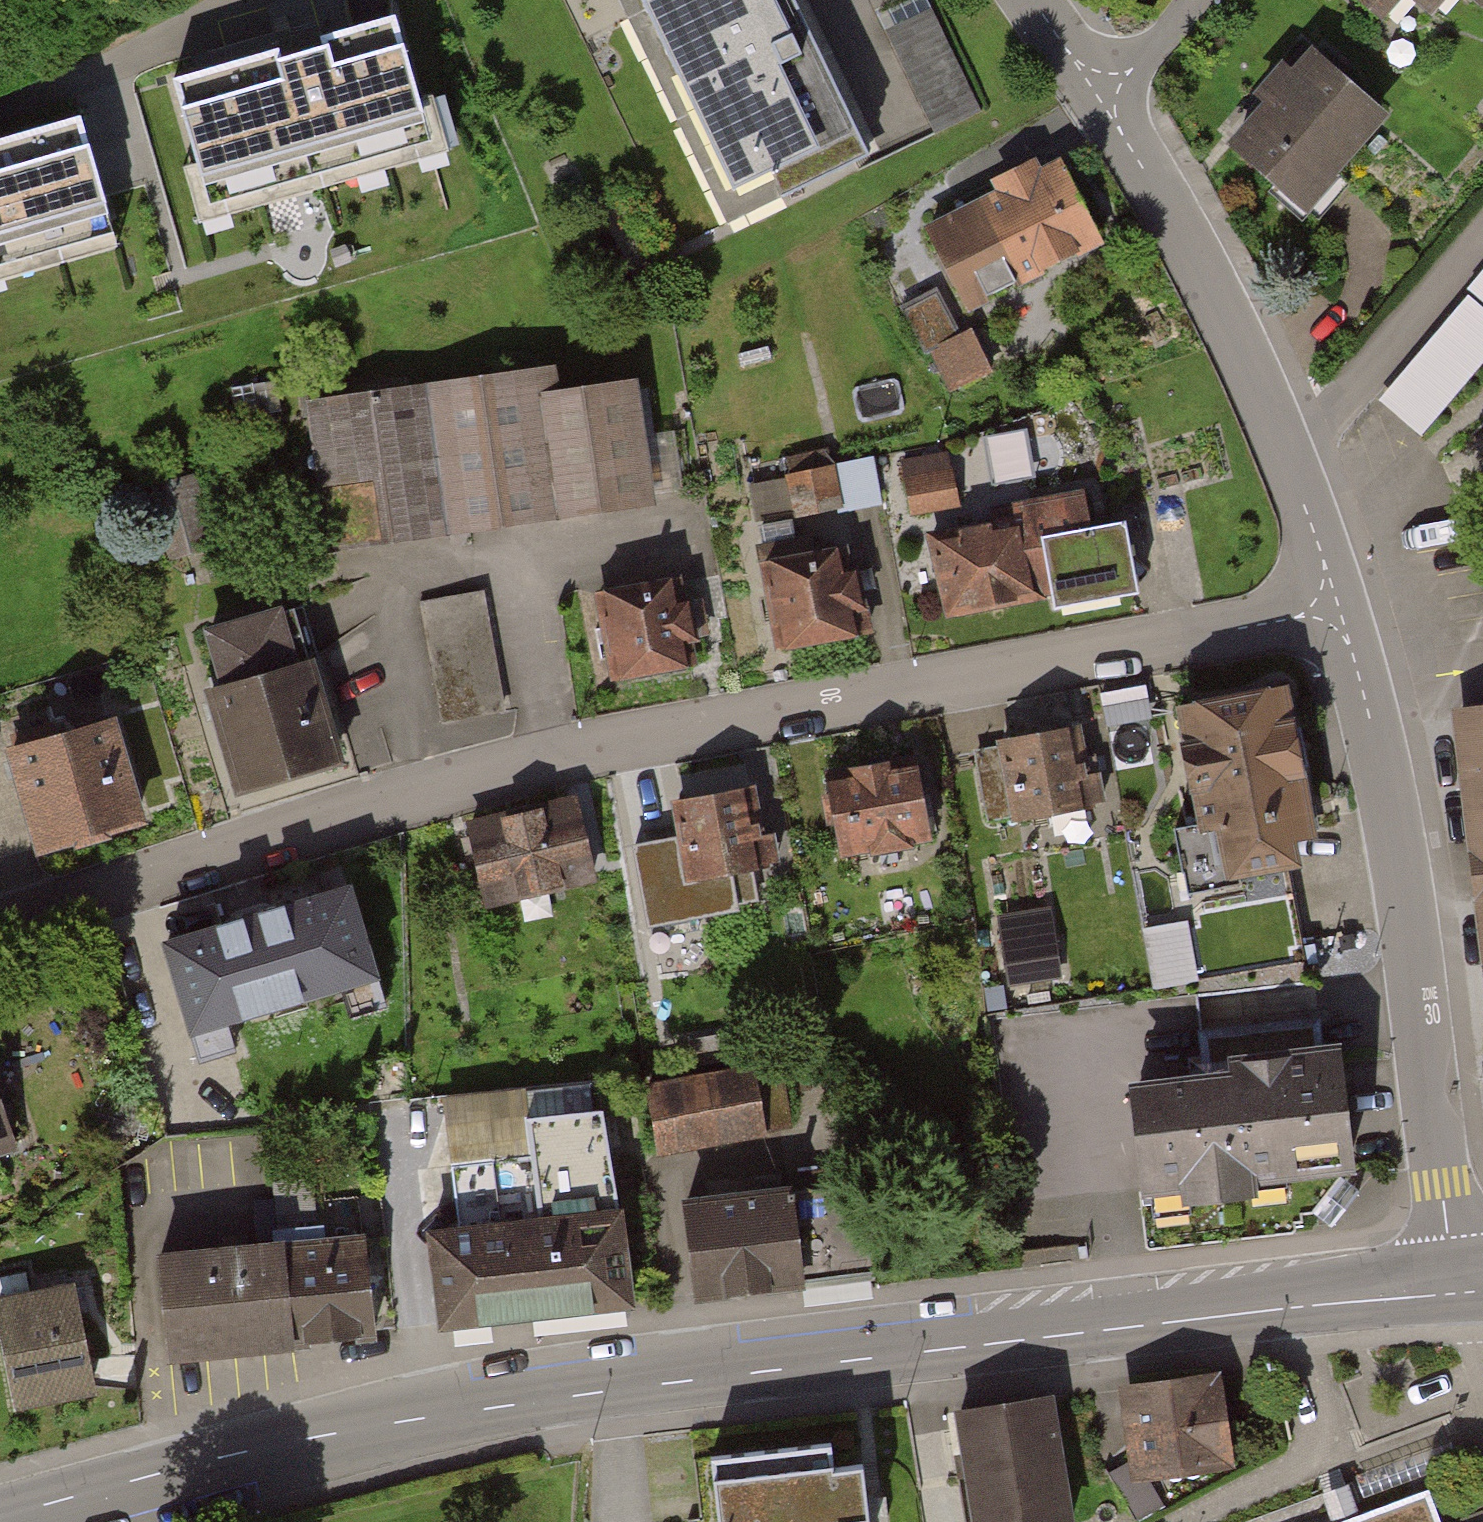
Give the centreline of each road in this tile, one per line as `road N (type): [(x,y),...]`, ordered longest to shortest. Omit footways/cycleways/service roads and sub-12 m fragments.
road 1 (tertiary): [(1458,1288),(501,1406),(328,1434),(0,1518)]
road 2 (residential): [(1327,609),(559,751),(0,928)]
road 3 (residential): [(1458,1288),(1413,941),(1371,720),(1352,648),(1327,609)]
road 4 (residential): [(1327,609),(1323,554),(1290,459),(1233,327),(1122,131),(1105,86)]
road 5 (residential): [(1188,0),(1138,65),(1105,86)]

